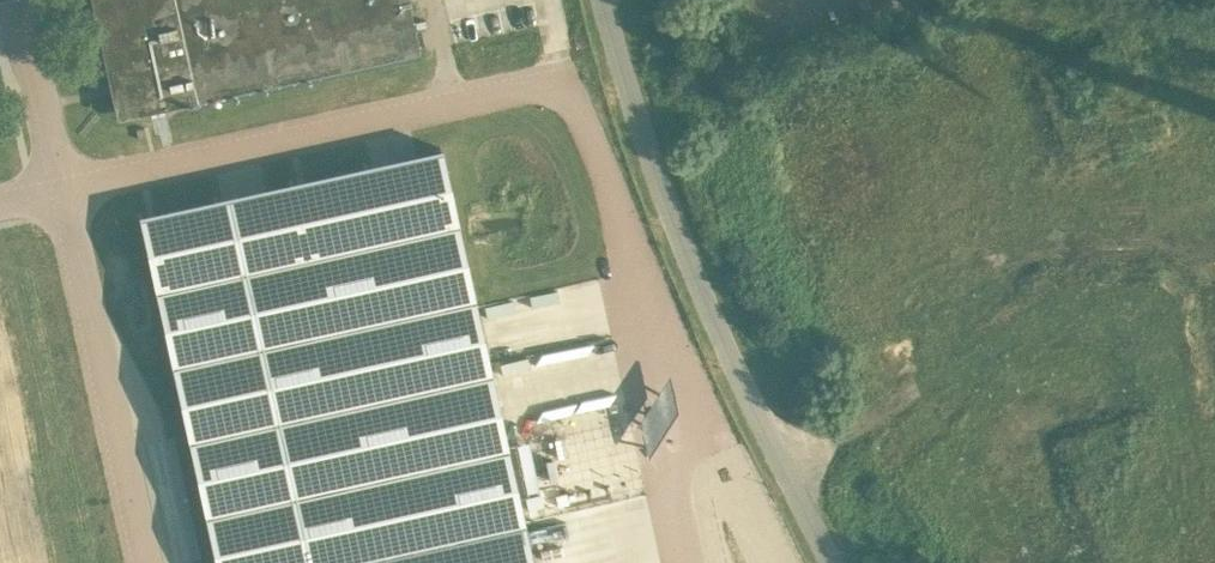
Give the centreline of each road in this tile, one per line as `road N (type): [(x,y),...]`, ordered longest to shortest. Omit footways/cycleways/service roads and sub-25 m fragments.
road 1 (unclassified): [(56,196),(551,90),(585,126),(618,228),(689,562)]
road 2 (unclassified): [(833,562),(689,268),(603,0)]
road 3 (unclassified): [(56,196),(138,562)]
road 4 (unclassified): [(56,196),(15,0)]

